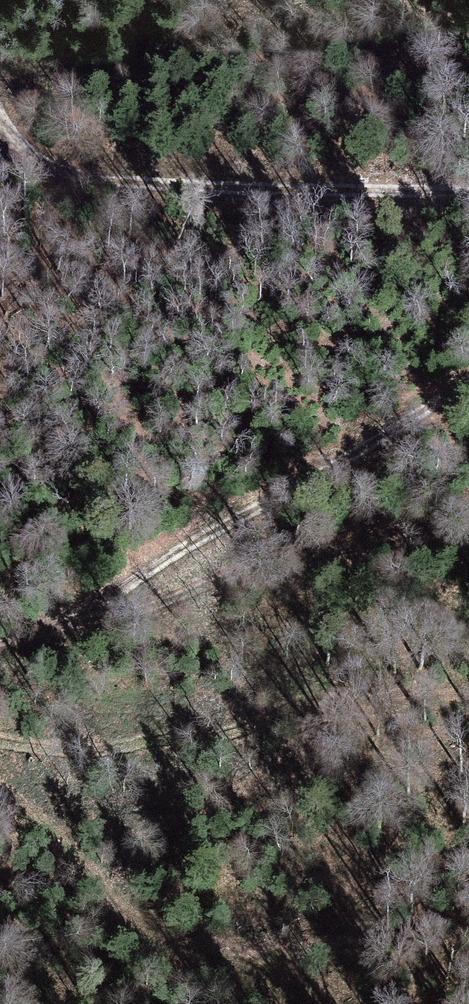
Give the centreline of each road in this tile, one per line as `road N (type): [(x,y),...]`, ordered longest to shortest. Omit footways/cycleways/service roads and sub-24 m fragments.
road 1 (track): [(0,112),(13,132),(77,166),(212,185),(468,189)]
road 2 (track): [(91,612),(224,521),(468,379)]
road 3 (track): [(91,612),(468,516)]

